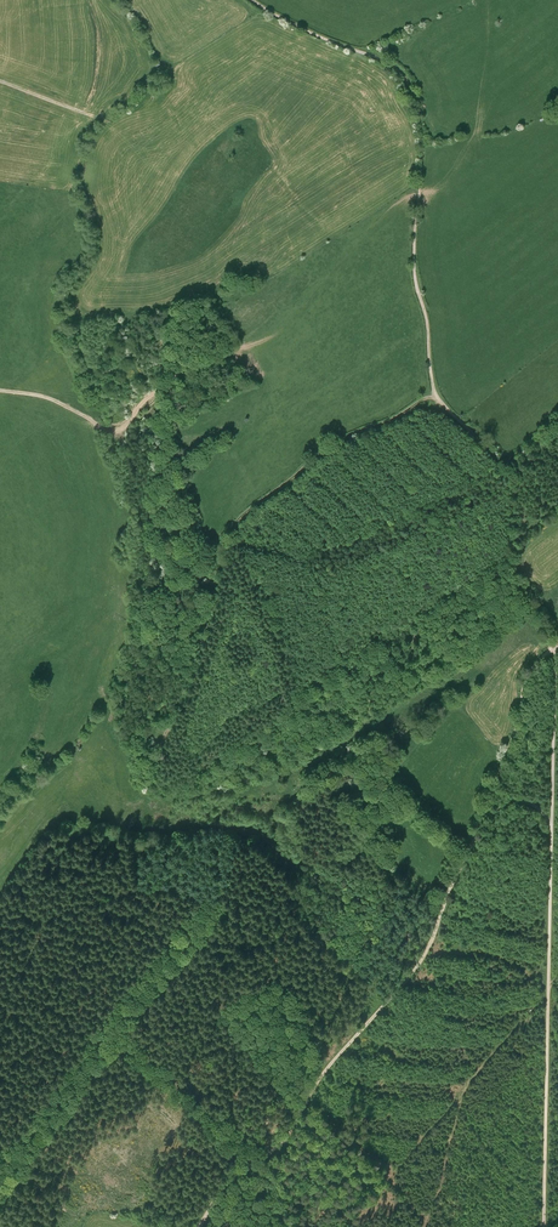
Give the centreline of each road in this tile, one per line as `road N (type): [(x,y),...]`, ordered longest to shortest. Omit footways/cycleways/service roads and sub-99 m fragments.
road 1 (track): [(253,0),(404,79),(422,144),(412,248),(433,395),(503,468),(511,555),(552,647)]

